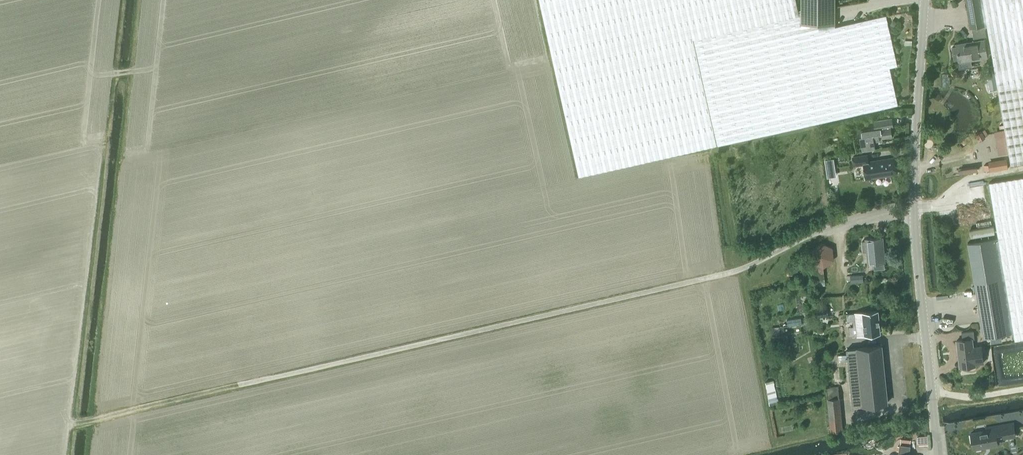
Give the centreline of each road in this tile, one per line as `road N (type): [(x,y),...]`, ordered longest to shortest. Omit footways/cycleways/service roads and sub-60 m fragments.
road 1 (track): [(72,425),(731,272),(831,227),(913,210)]
road 2 (residential): [(938,454),(913,210)]
road 3 (unclassified): [(913,210),(925,0)]

